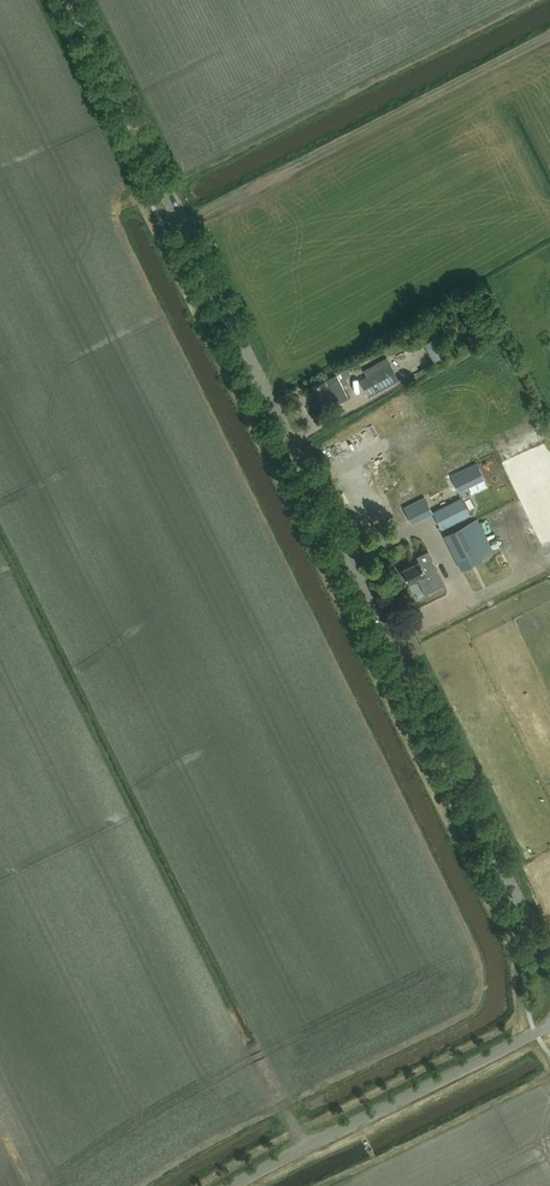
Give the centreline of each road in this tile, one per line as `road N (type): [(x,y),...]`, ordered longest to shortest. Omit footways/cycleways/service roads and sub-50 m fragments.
road 1 (tertiary): [(549,974),(72,0)]
road 2 (unclassified): [(234,1185),(549,1026)]

